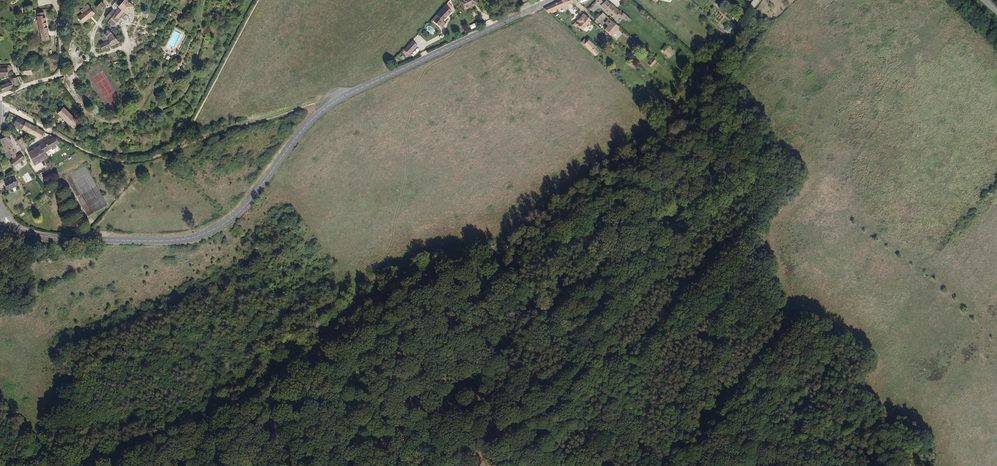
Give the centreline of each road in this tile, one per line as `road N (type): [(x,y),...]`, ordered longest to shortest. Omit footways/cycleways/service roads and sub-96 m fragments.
road 1 (secondary): [(555,0),(326,104),(208,233),(174,241),(10,230)]
road 2 (track): [(1,105),(109,162),(139,167),(356,89)]
road 3 (residential): [(0,97),(67,73),(61,0)]

